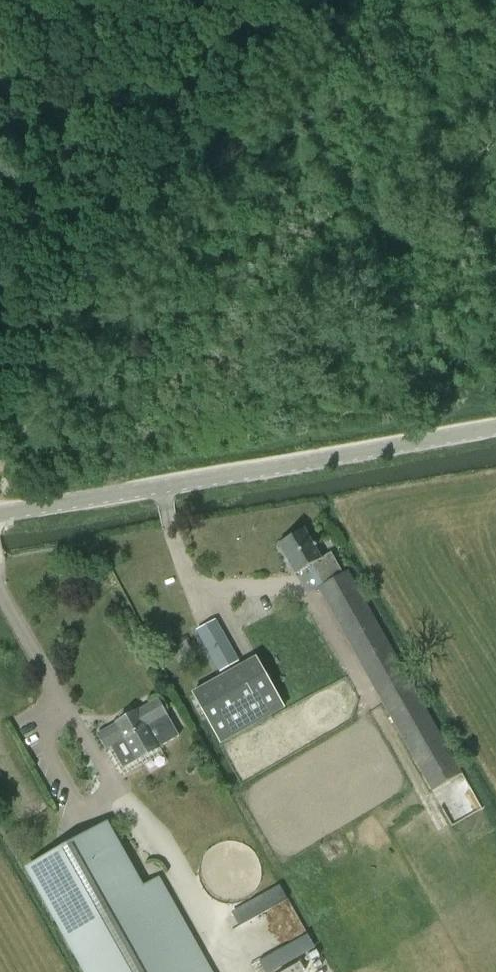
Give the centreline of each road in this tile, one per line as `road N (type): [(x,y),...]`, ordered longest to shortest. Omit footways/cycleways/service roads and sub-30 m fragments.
road 1 (track): [(329,0),(0,463)]
road 2 (tertiary): [(0,514),(495,429)]

